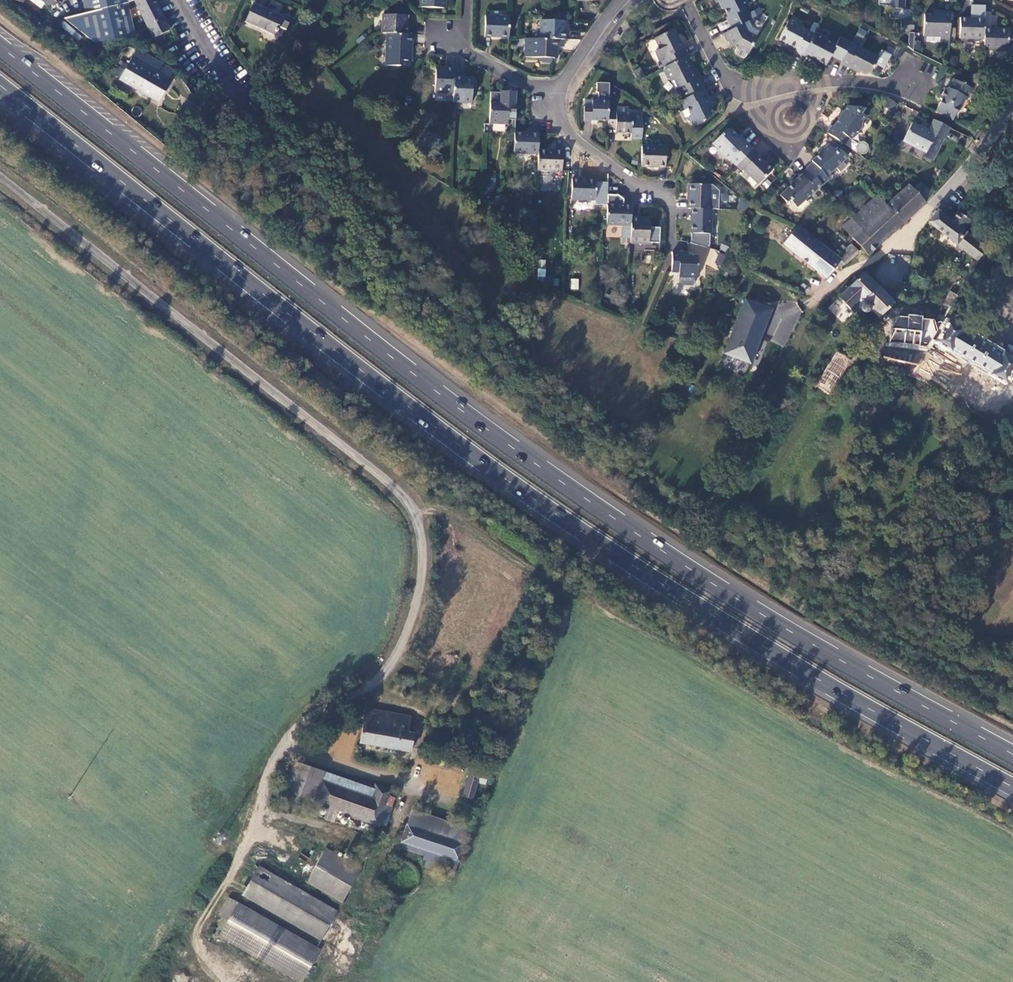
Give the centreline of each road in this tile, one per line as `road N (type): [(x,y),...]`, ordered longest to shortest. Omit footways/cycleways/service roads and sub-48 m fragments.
road 1 (trunk): [(1012,755),(724,590),(537,468),(0,46)]
road 2 (trunk): [(0,83),(524,493),(1012,792)]
road 3 (unclassified): [(221,967),(193,941),(198,921),(230,878),(289,734),(382,676),(402,643),(419,590),(419,538),(400,493),(0,177)]
road 4 (residential): [(905,87),(737,87),(684,0)]
road 5 (residential): [(553,98),(566,132),(657,194),(669,211),(669,238)]
road 6 (residential): [(179,0),(252,109)]
road 7 (residential): [(1012,103),(939,199)]

